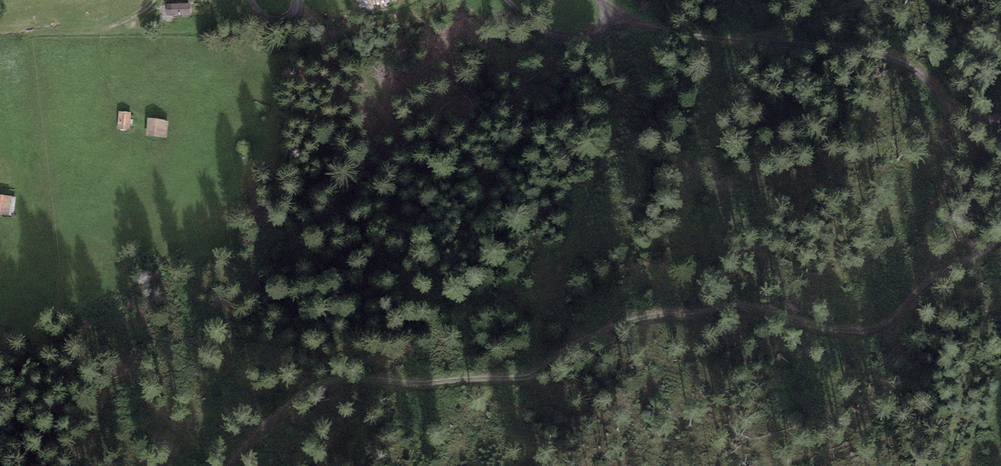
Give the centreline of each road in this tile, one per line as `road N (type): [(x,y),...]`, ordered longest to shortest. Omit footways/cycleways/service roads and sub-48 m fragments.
road 1 (track): [(234,465),(296,397),(356,378),(528,375),(643,314),(733,303),(826,330),(869,332),(892,322),(930,279),(1000,239)]
road 2 (track): [(763,41),(866,49),(909,64),(950,110),(1000,116)]
road 3 (track): [(617,16),(662,30),(763,41)]
road 4 (track): [(617,16),(590,34),(552,29),(508,0)]

